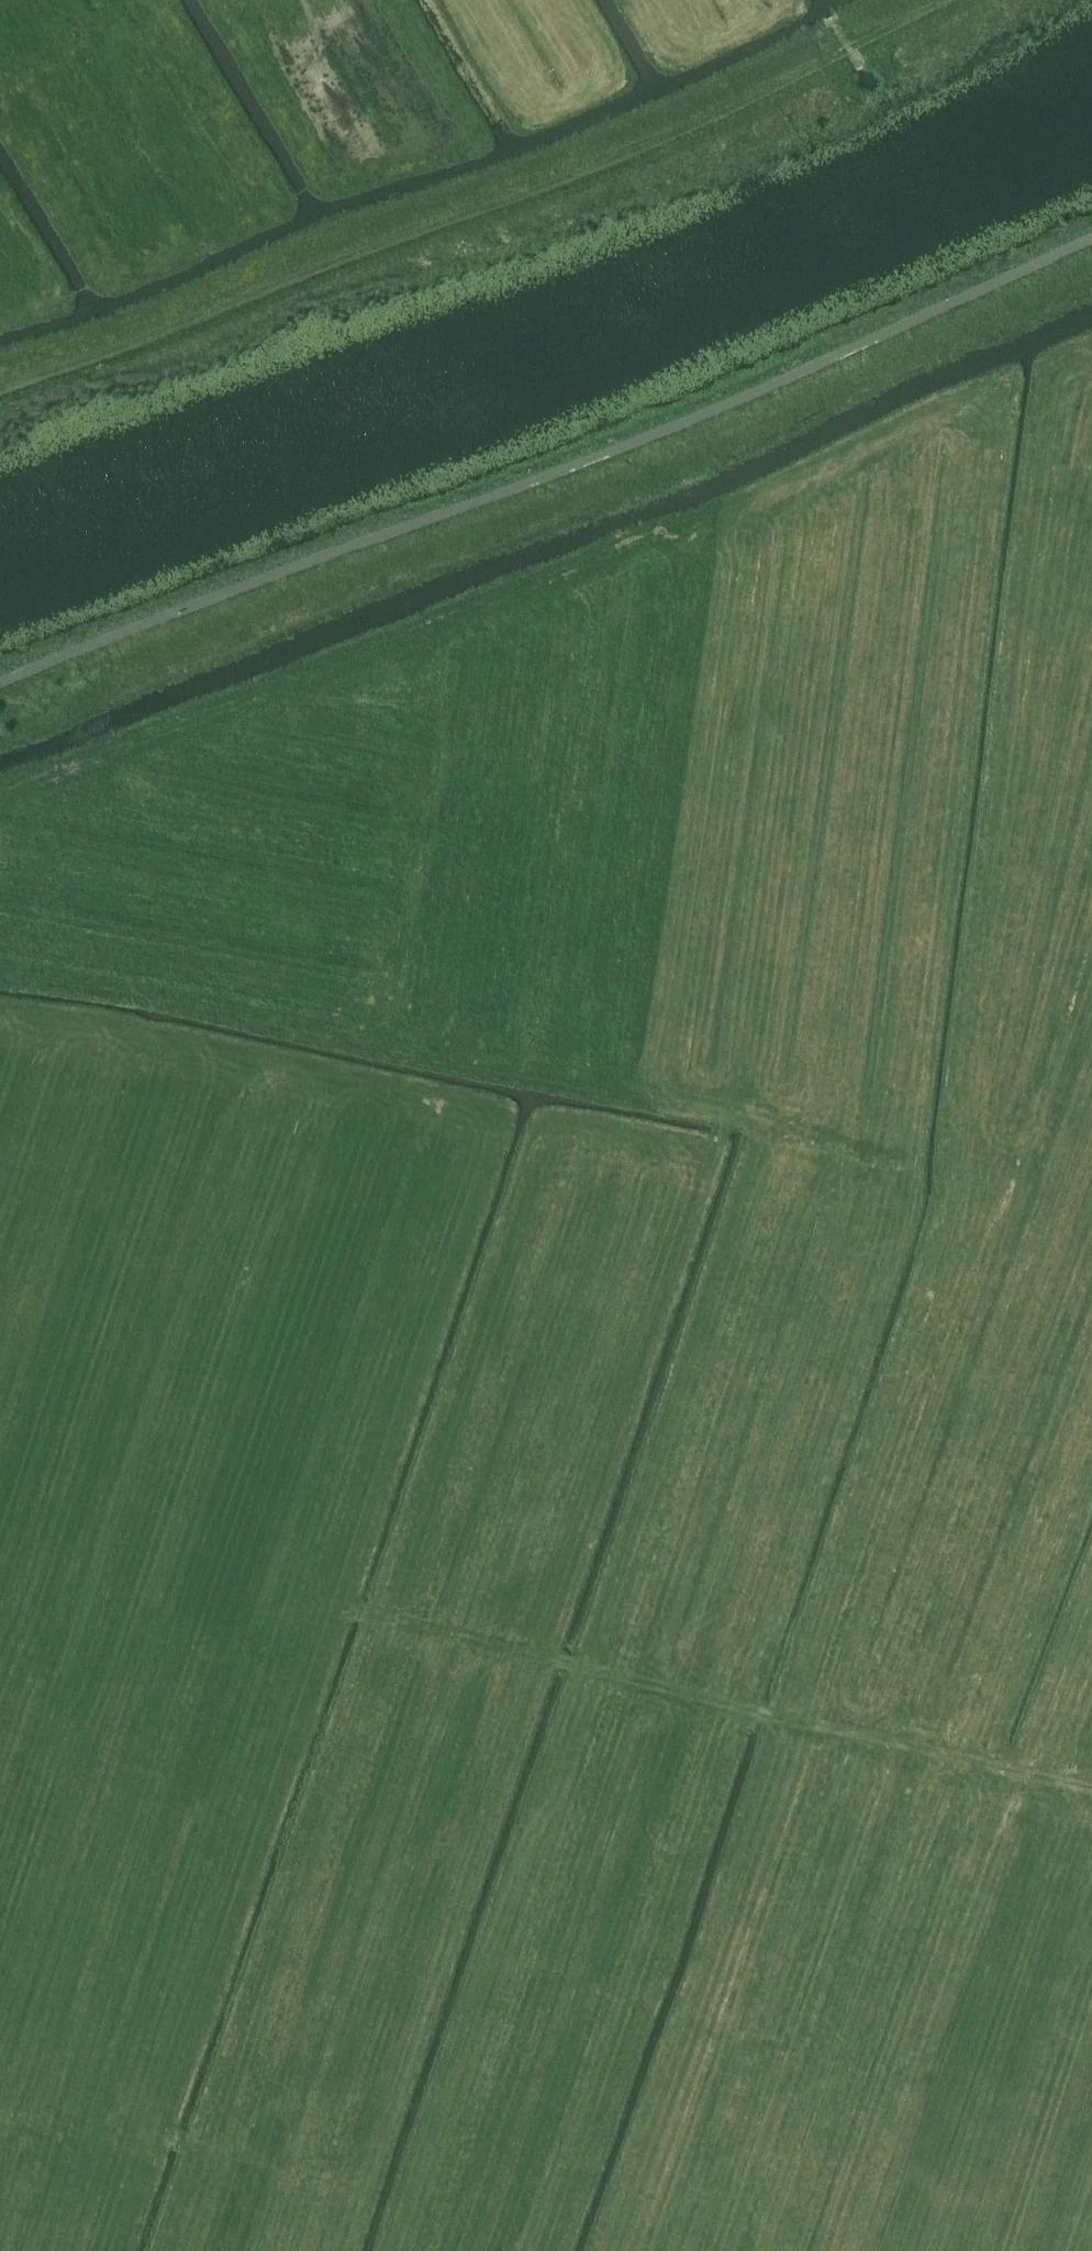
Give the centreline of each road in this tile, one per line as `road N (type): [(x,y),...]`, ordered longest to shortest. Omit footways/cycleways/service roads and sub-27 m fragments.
road 1 (track): [(1091,1782),(545,1658),(356,1605),(333,1607),(244,1858)]
road 2 (track): [(941,0),(643,142),(423,214),(168,333),(0,389)]
road 3 (track): [(499,1793),(728,1114)]

